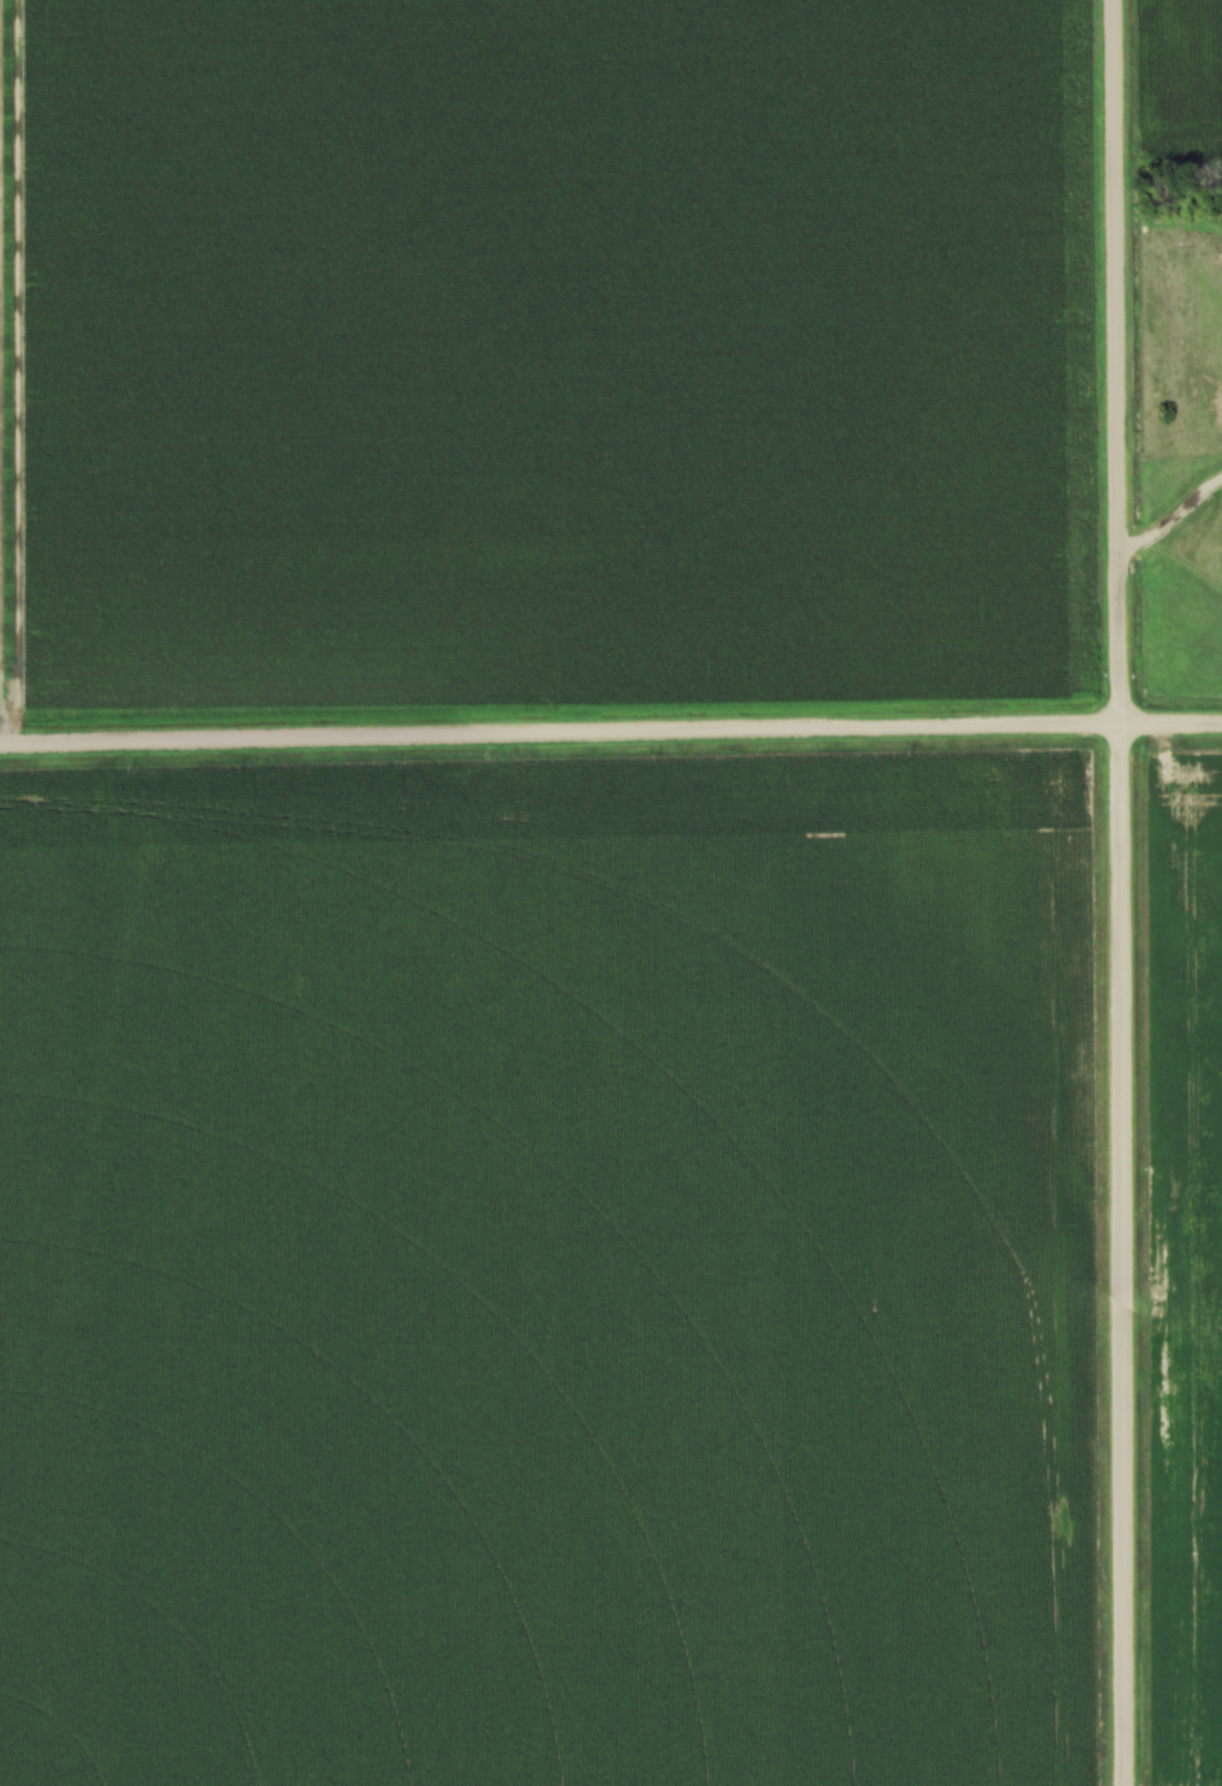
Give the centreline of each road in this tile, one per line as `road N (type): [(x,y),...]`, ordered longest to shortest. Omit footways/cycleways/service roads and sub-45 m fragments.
road 1 (residential): [(1111,0),(1123,1785)]
road 2 (residential): [(0,741),(1221,721)]

